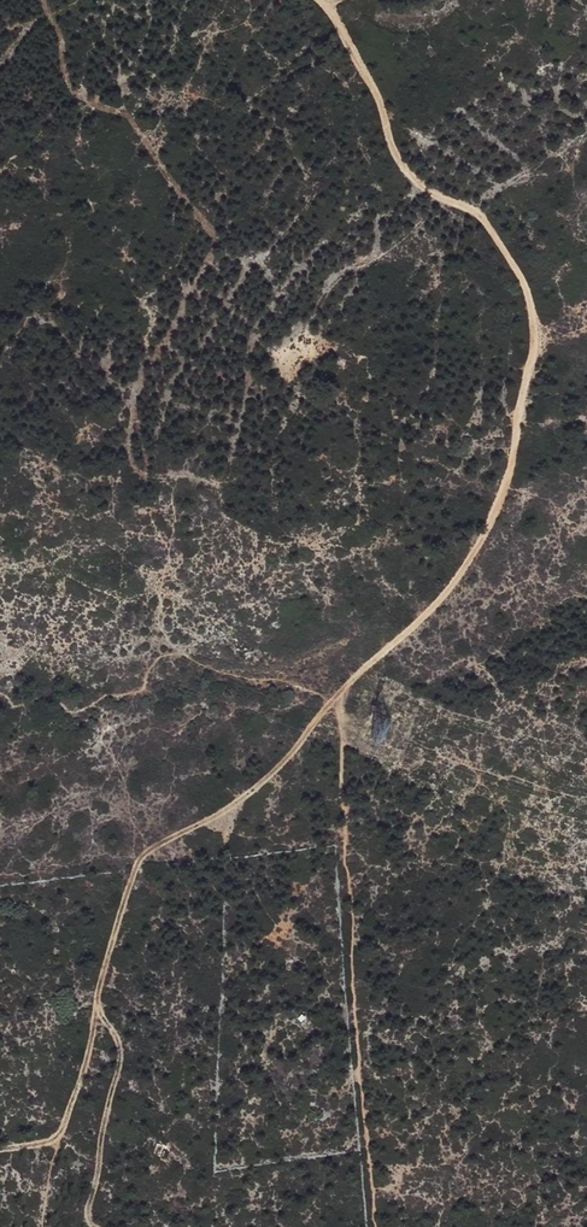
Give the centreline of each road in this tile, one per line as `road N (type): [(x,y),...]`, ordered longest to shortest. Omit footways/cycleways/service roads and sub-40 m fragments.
road 1 (track): [(41,1226),(98,992),(131,873),(149,849),(170,753),(163,620),(121,525),(93,497),(121,394),(121,314),(100,127),(49,0)]
road 2 (track): [(586,275),(580,301),(535,331),(507,485),(463,576),(272,776),(225,813),(149,849)]
road 3 (track): [(535,331),(523,280),(476,213),(420,186),(365,70),(320,0)]

